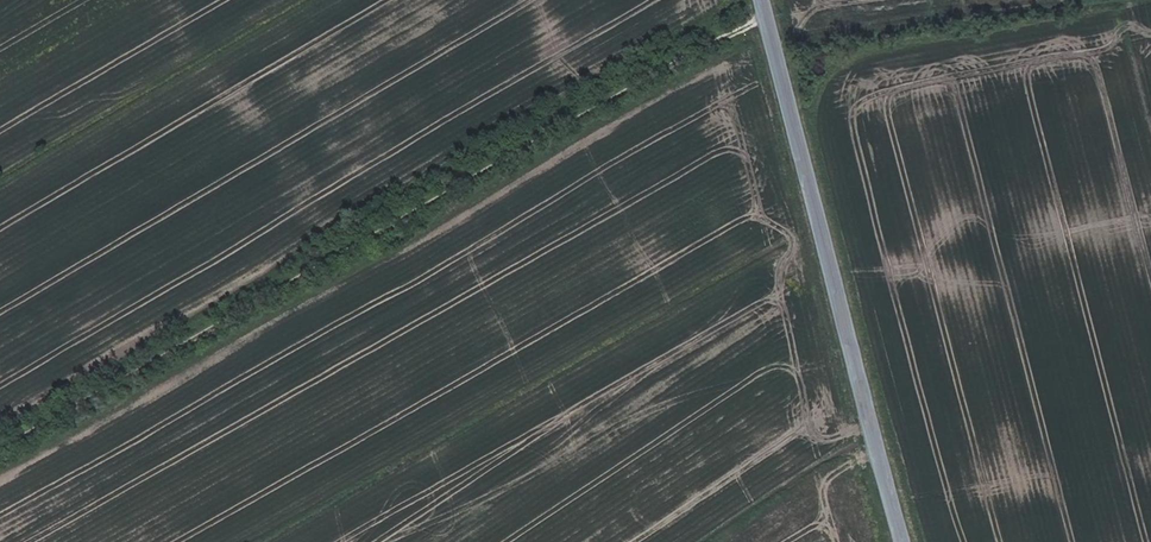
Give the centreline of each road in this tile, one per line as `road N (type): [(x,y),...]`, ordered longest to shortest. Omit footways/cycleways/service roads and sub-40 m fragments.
road 1 (track): [(0,457),(691,53),(780,17)]
road 2 (tertiary): [(776,0),(912,541)]

